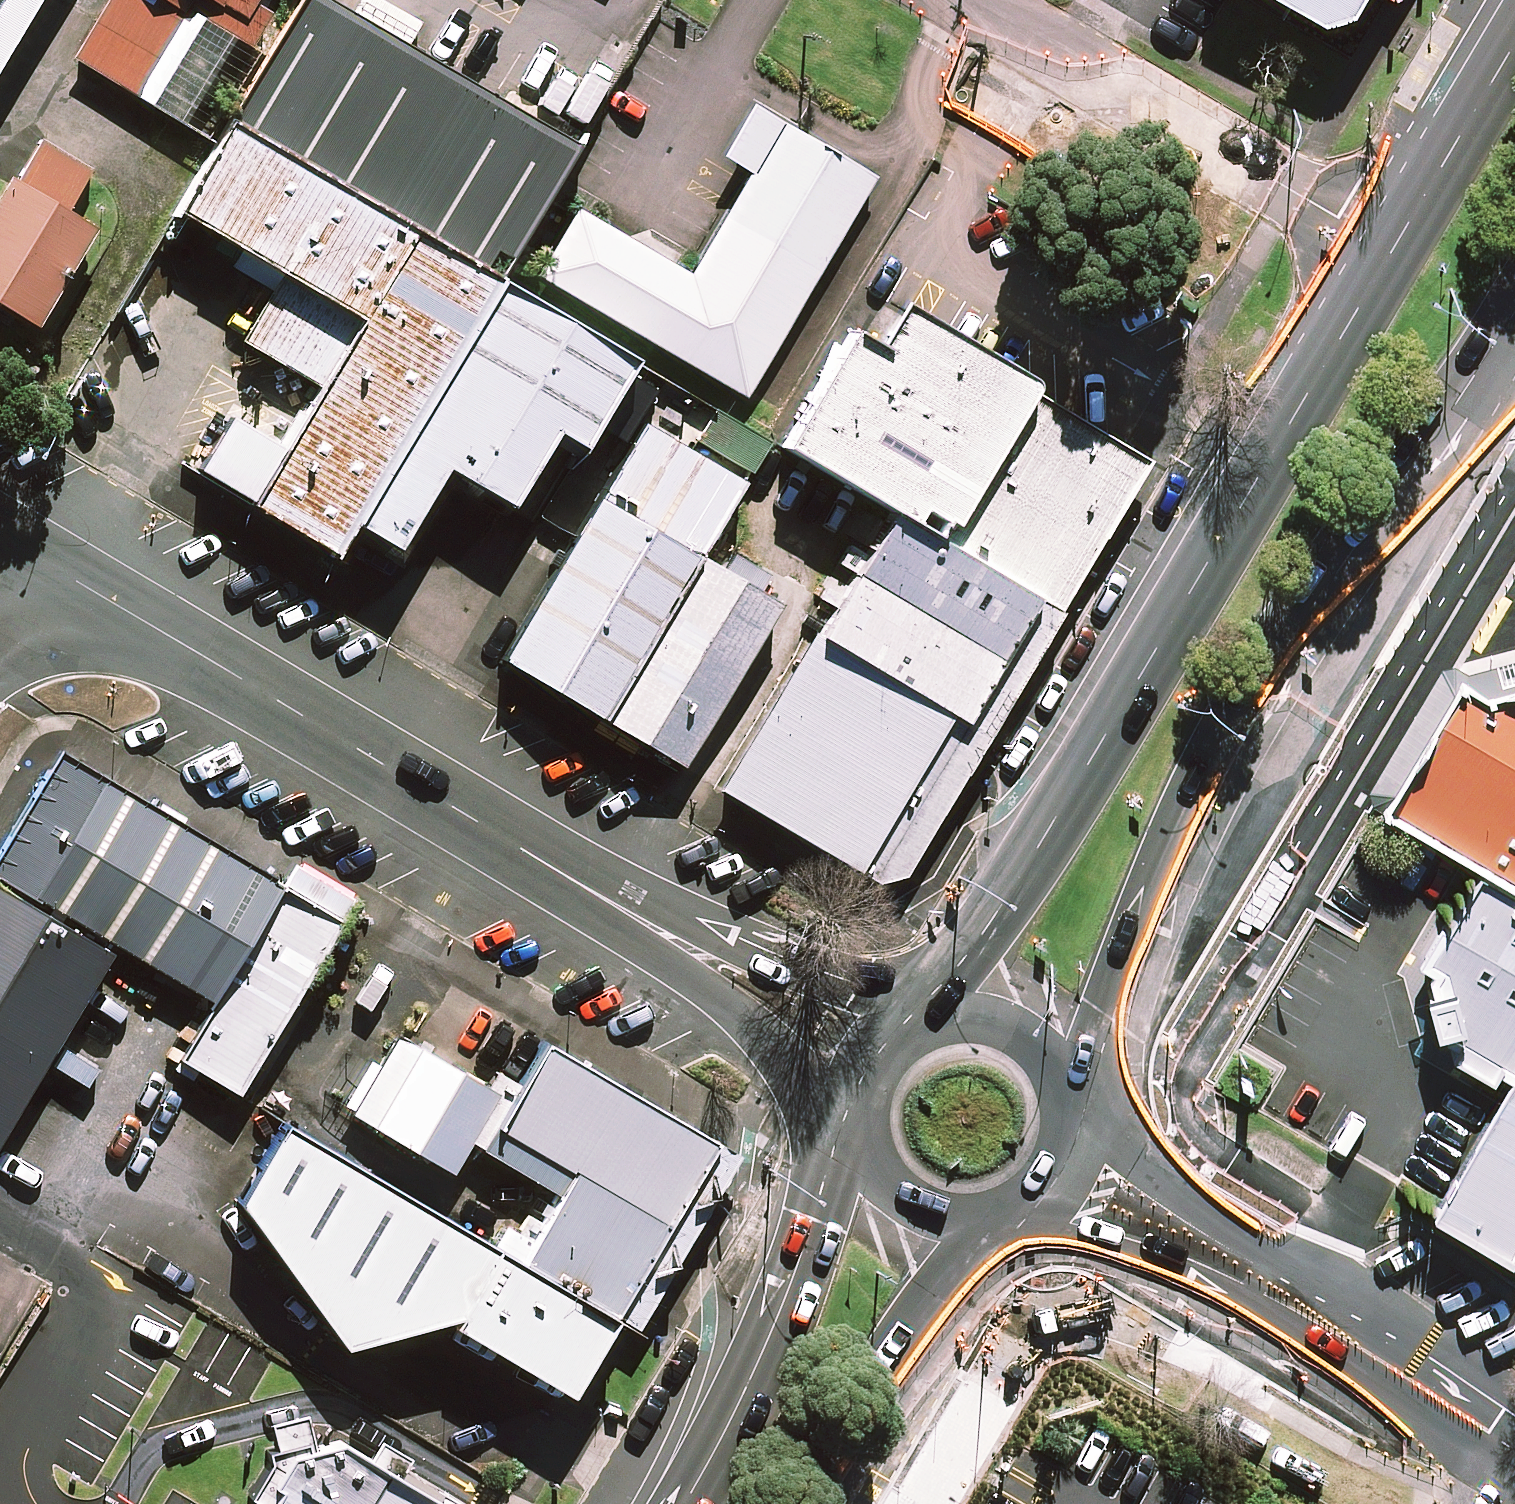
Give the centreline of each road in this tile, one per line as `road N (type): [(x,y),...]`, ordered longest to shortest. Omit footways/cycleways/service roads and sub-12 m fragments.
road 1 (unclassified): [(904,1077),(22,552)]
road 2 (secondary): [(904,1077),(969,946),(1384,246)]
road 3 (secondary): [(1514,338),(1339,602),(1116,978),(1024,1151)]
road 4 (residential): [(1024,1151),(1514,1444)]
road 5 (secondary): [(655,1503),(904,1077)]
road 6 (residential): [(969,0),(1384,246)]
road 7 (secondary): [(1024,1151),(822,1503)]
road 8 (secondary): [(1384,246),(1514,25)]
road 9 (residential): [(904,1077),(1024,1151)]

